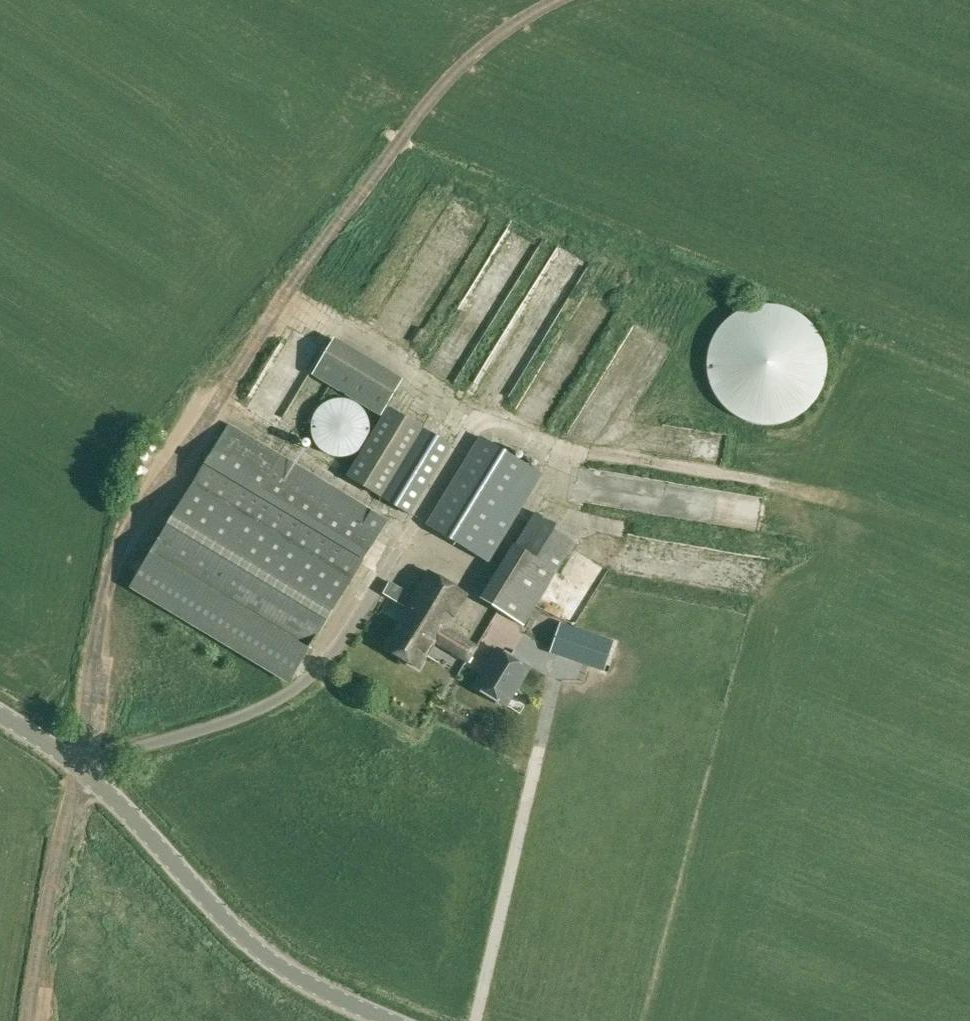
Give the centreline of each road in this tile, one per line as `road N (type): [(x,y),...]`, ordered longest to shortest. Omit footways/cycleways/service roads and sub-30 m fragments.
road 1 (tertiary): [(387,1020),(327,995),(262,954),(78,760),(0,712)]
road 2 (track): [(78,760),(121,528),(203,399)]
road 3 (track): [(27,1020),(78,760)]

